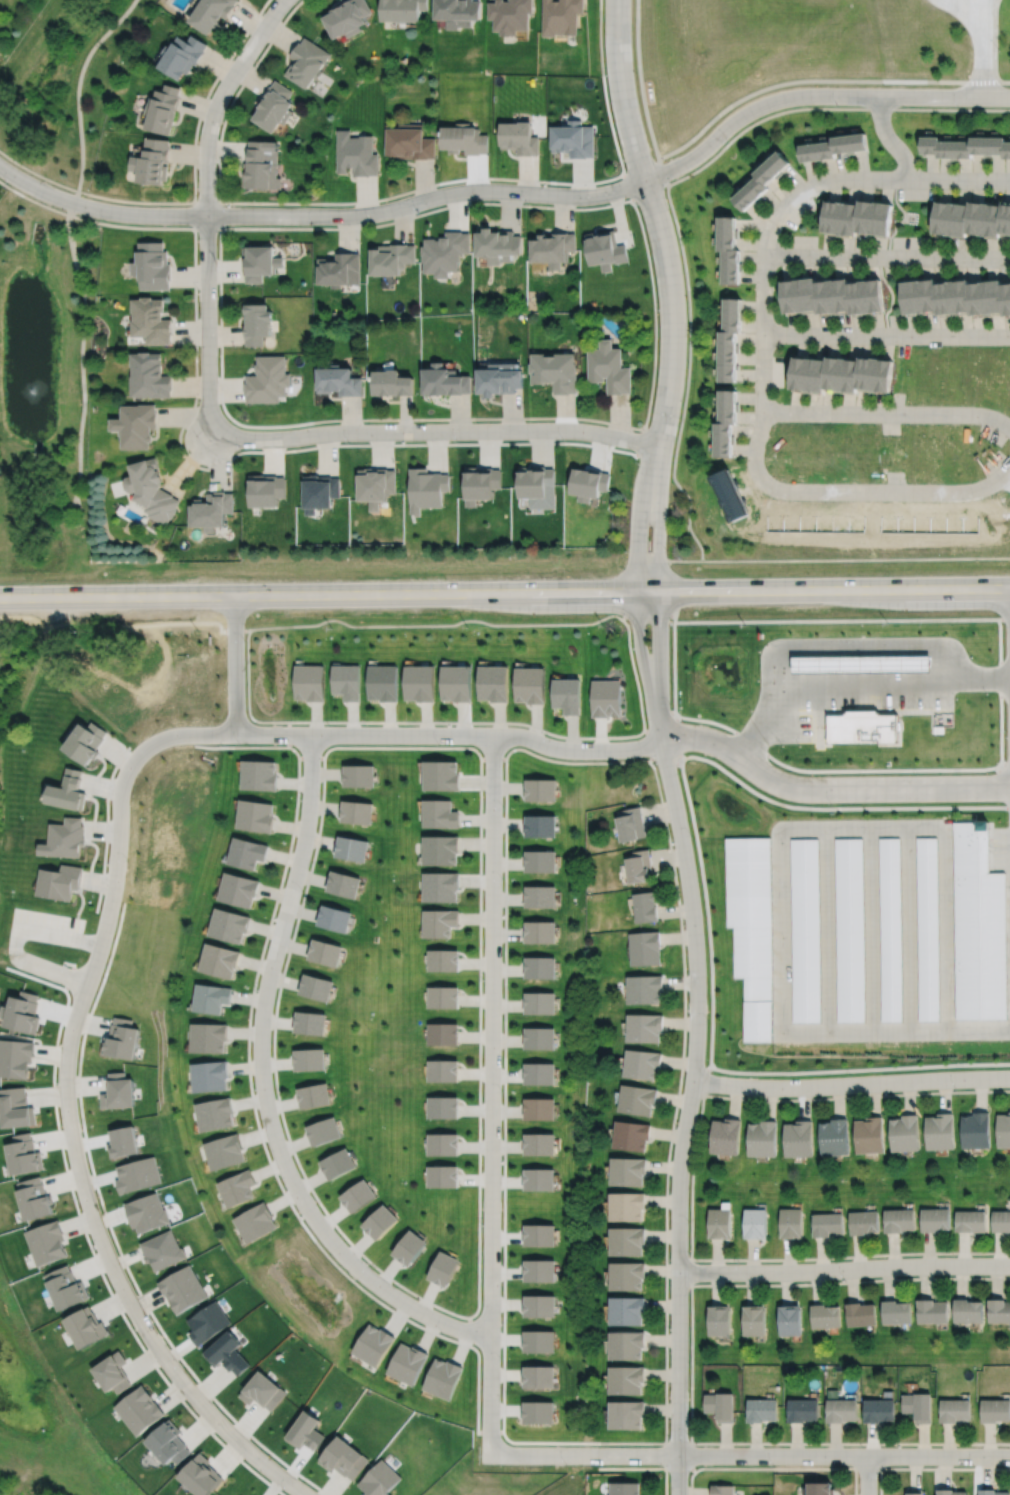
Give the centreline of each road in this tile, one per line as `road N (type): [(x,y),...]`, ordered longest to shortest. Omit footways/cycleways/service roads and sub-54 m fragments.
road 1 (residential): [(237,733),(171,736),(142,751),(127,772),(111,904),(71,1035),(68,1103),(91,1211),(150,1337),(202,1406),(307,1494)]
road 2 (residential): [(660,742),(688,876),(698,1014),(679,1180),(678,1494)]
road 3 (residential): [(493,735),(491,1455)]
road 4 (residential): [(491,1331),(457,1328),(415,1309),(347,1258),(301,1197),(271,1124),(261,1065),(264,998),(305,836),(311,734)]
road 5 (residential): [(645,179),(586,196),(464,191),(356,215),(172,215),(74,203),(0,166)]
road 6 (secondary): [(659,592),(0,600)]
road 7 (residential): [(284,0),(226,86),(208,133),(209,439)]
road 8 (residential): [(660,445),(574,430),(209,439)]
road 9 (residential): [(617,0),(626,116),(669,275),(672,366),(660,445)]
road 10 (residential): [(660,742),(573,750),(519,735),(237,733)]
road 11 (residential): [(1009,97),(776,100),(750,110),(681,165),(645,179)]
road 12 (residential): [(1009,787),(799,789),(715,742),(660,742)]
road 13 (secondary): [(1009,588),(659,592)]
road 14 (residential): [(678,1272),(1009,1265)]
road 15 (residential): [(1009,1458),(678,1455)]
road 16 (residential): [(1009,1077),(805,1087),(693,1080)]
road 17 (residential): [(1009,180),(820,183),(781,212),(764,256)]
road 18 (residential): [(762,412),(974,414),(1009,427)]
road 19 (residential): [(763,335),(1009,336)]
road 20 (residential): [(764,256),(1009,258)]
road 21 (residential): [(764,256),(755,462),(766,483)]
road 22 (residential): [(766,483),(791,491),(953,492)]
road 23 (residential): [(491,1455),(678,1455)]
road 24 (residential): [(638,592),(641,654),(660,742)]
road 25 (residential): [(660,445),(642,496),(638,592)]
road 26 (residential): [(660,742),(659,592)]
road 27 (residential): [(659,592),(660,445)]
road 28 (residential): [(237,733),(235,598)]

